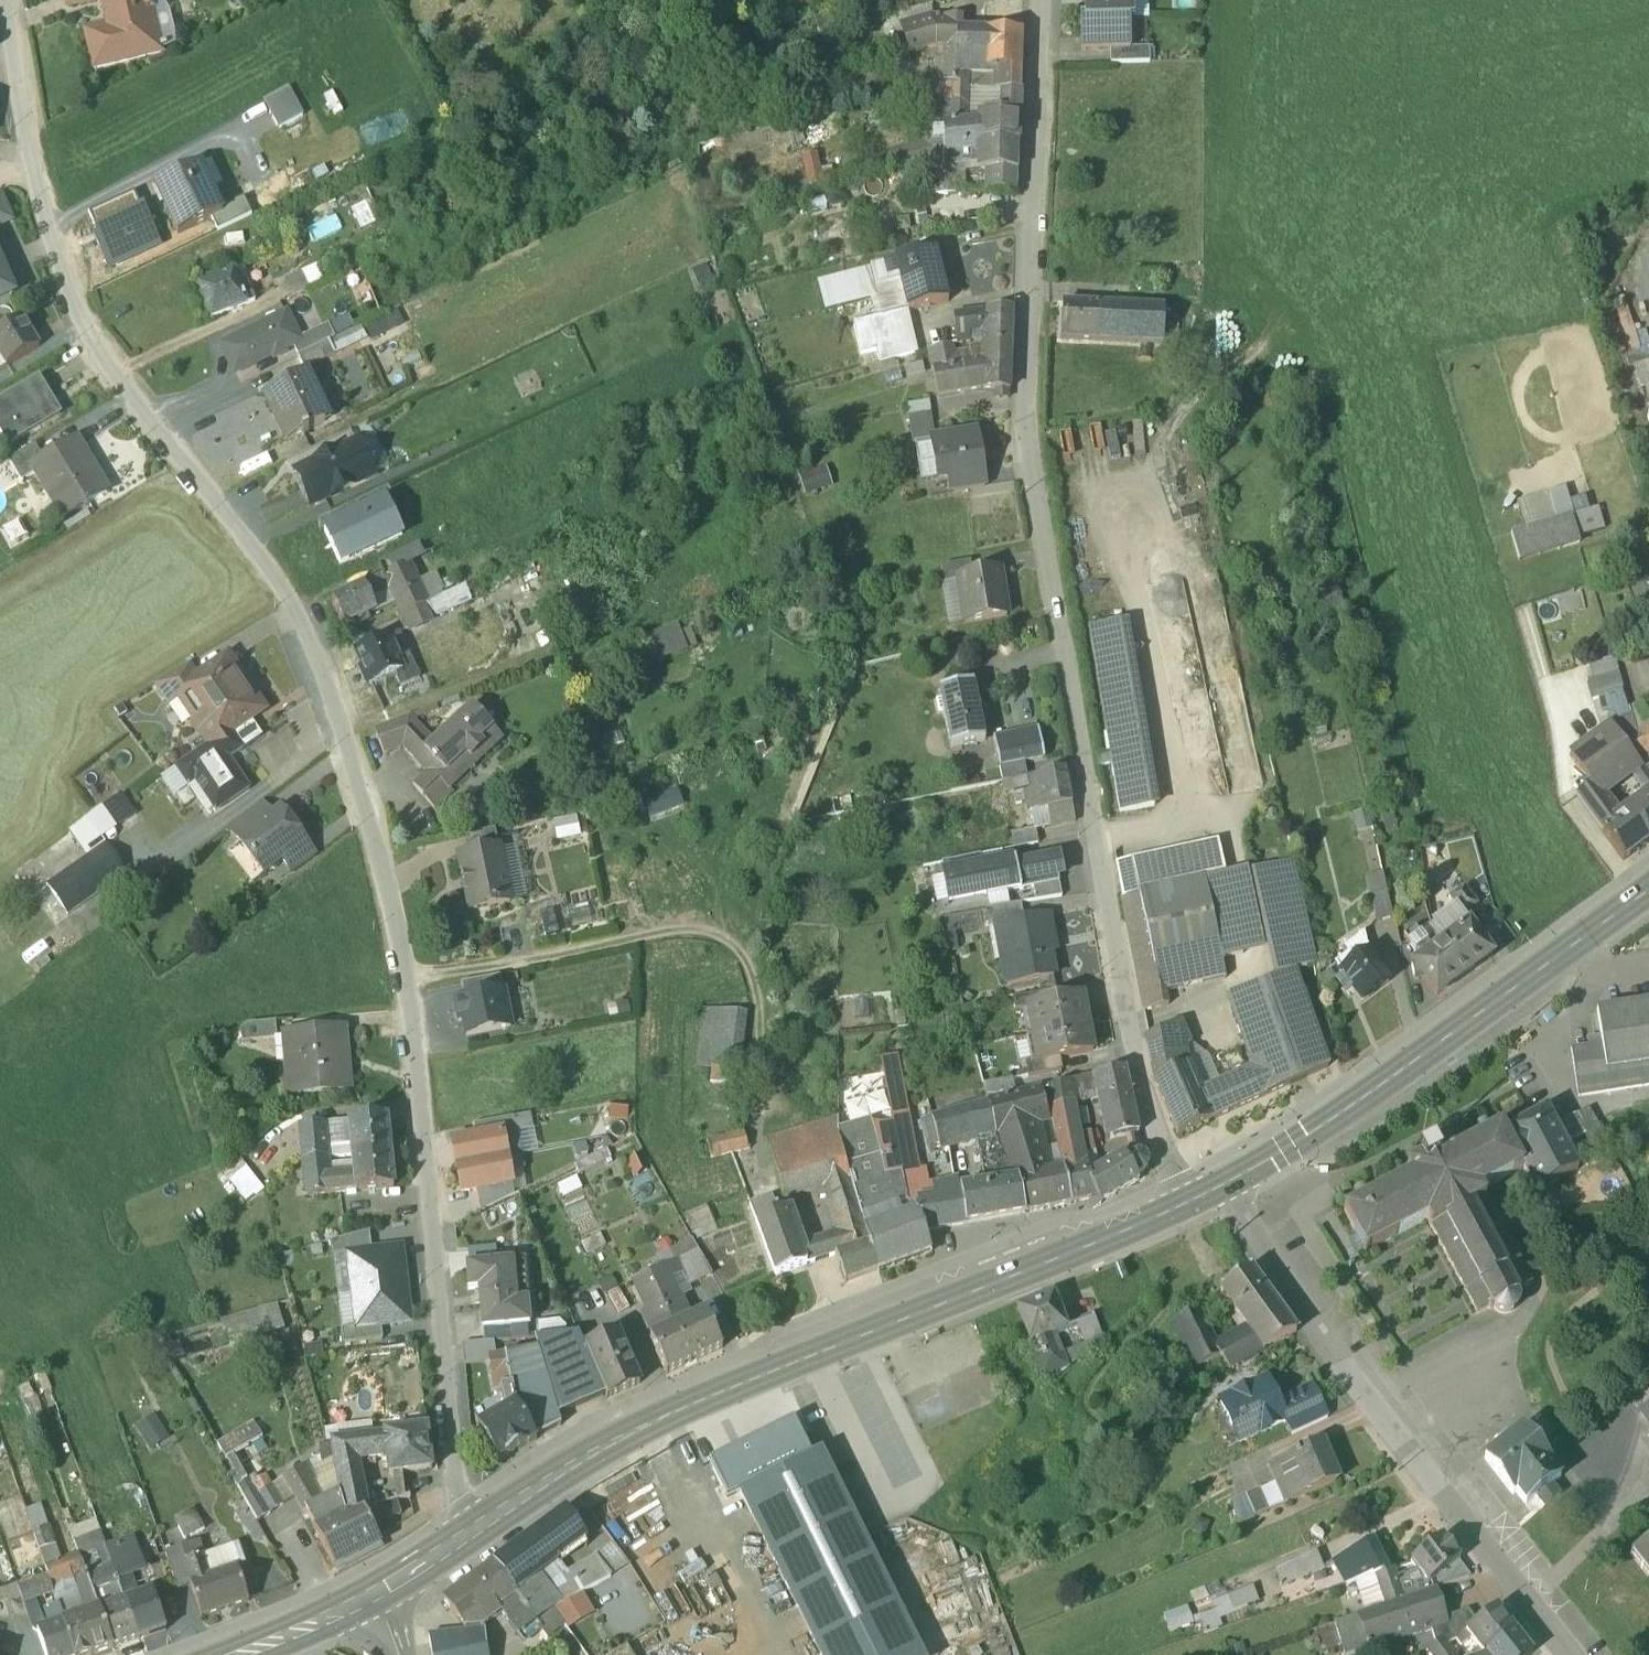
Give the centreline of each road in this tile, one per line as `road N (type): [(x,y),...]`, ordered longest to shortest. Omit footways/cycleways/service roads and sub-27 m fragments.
road 1 (residential): [(9,0),(38,164),(89,328),(142,410),(312,626),(394,872),(464,1505),(473,1531)]
road 2 (unclassified): [(1044,0),(1023,456),(1134,1058),(1170,1179),(1187,1203)]
road 3 (primary): [(473,1531),(639,1429),(1187,1203)]
road 4 (residential): [(1573,1654),(1327,1330),(1252,1213),(1241,1176)]
road 5 (track): [(406,981),(674,930),(707,932),(732,944),(749,970),(763,1123)]
road 6 (primary): [(1241,1176),(1582,940)]
road 7 (primary): [(240,1654),(377,1594)]

